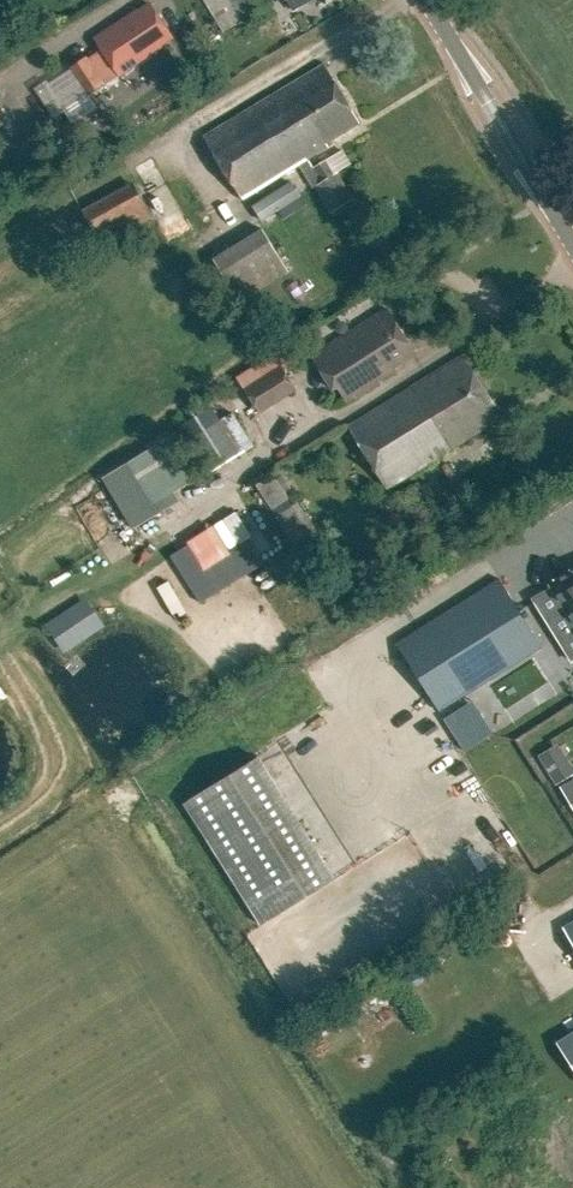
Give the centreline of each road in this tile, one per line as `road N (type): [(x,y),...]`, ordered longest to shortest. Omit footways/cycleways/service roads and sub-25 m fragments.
road 1 (secondary): [(572,243),(427,0)]

